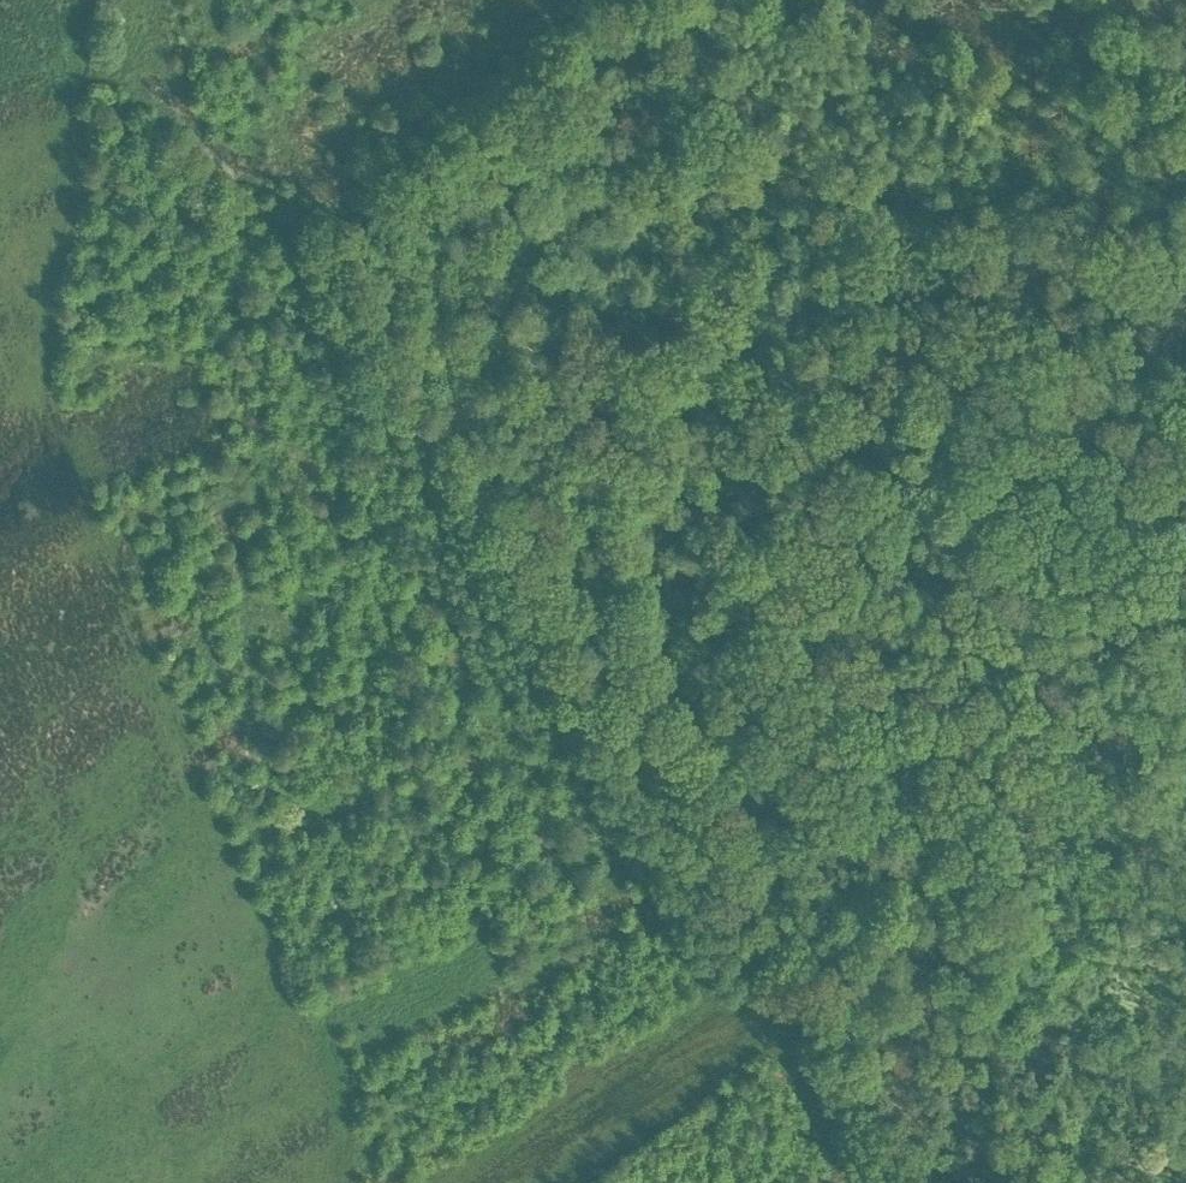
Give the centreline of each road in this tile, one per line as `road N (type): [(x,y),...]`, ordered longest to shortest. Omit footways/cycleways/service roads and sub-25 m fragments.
road 1 (track): [(867,1182),(799,1054)]

